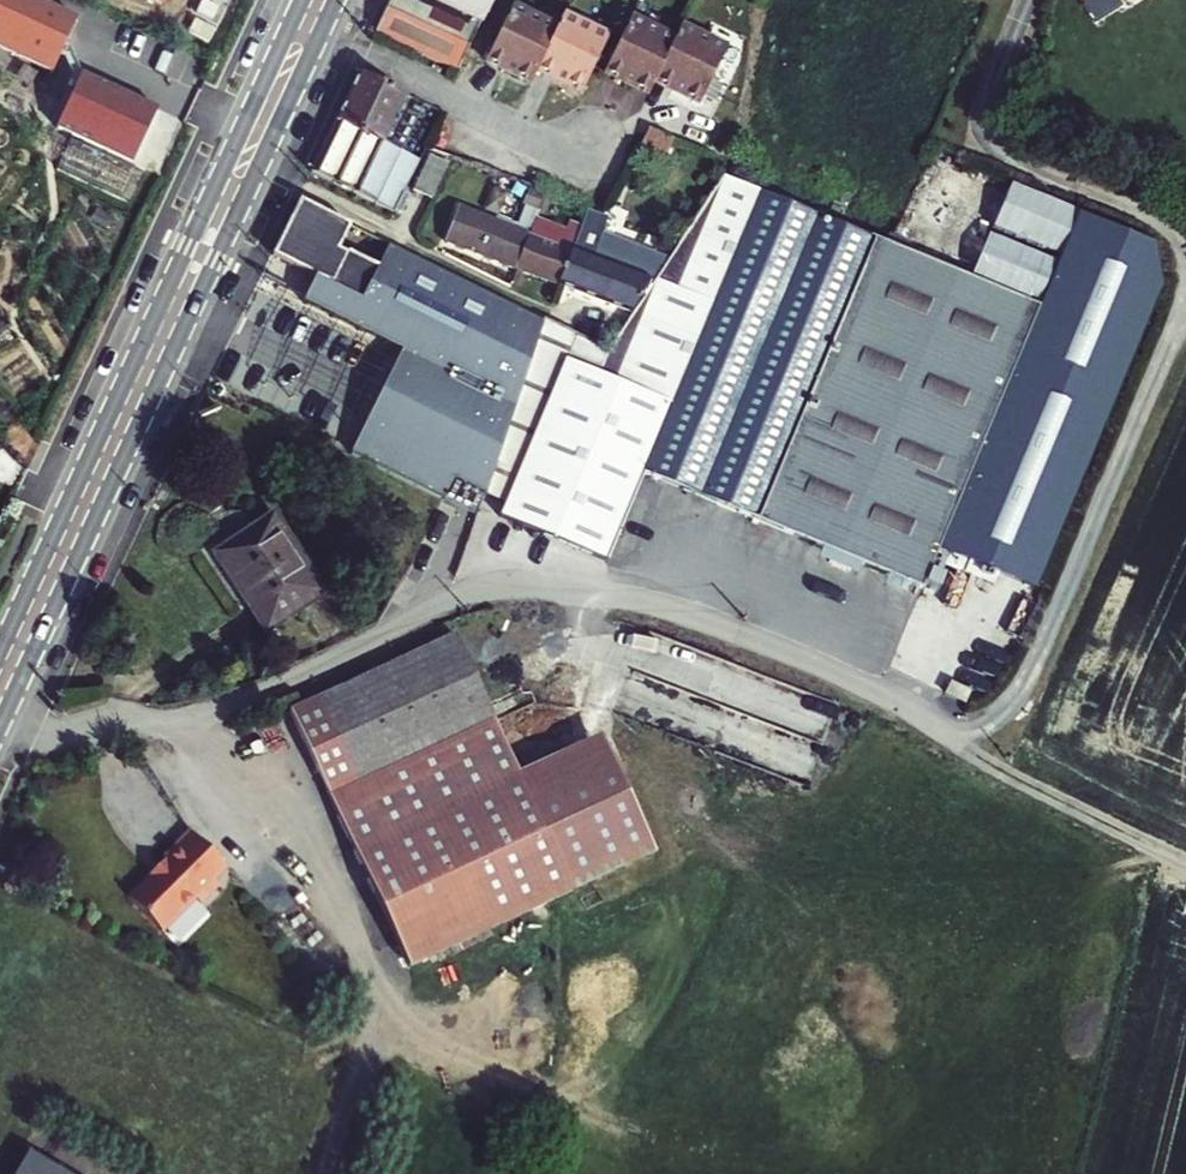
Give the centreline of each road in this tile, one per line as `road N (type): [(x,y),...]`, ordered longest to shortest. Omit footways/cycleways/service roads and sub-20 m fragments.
road 1 (unclassified): [(941,729),(731,626),(622,596),(498,585),(219,710),(163,723),(0,738)]
road 2 (primary): [(305,28),(0,685)]
road 3 (residential): [(305,28),(512,129),(600,141)]
road 4 (track): [(1185,863),(941,729)]

